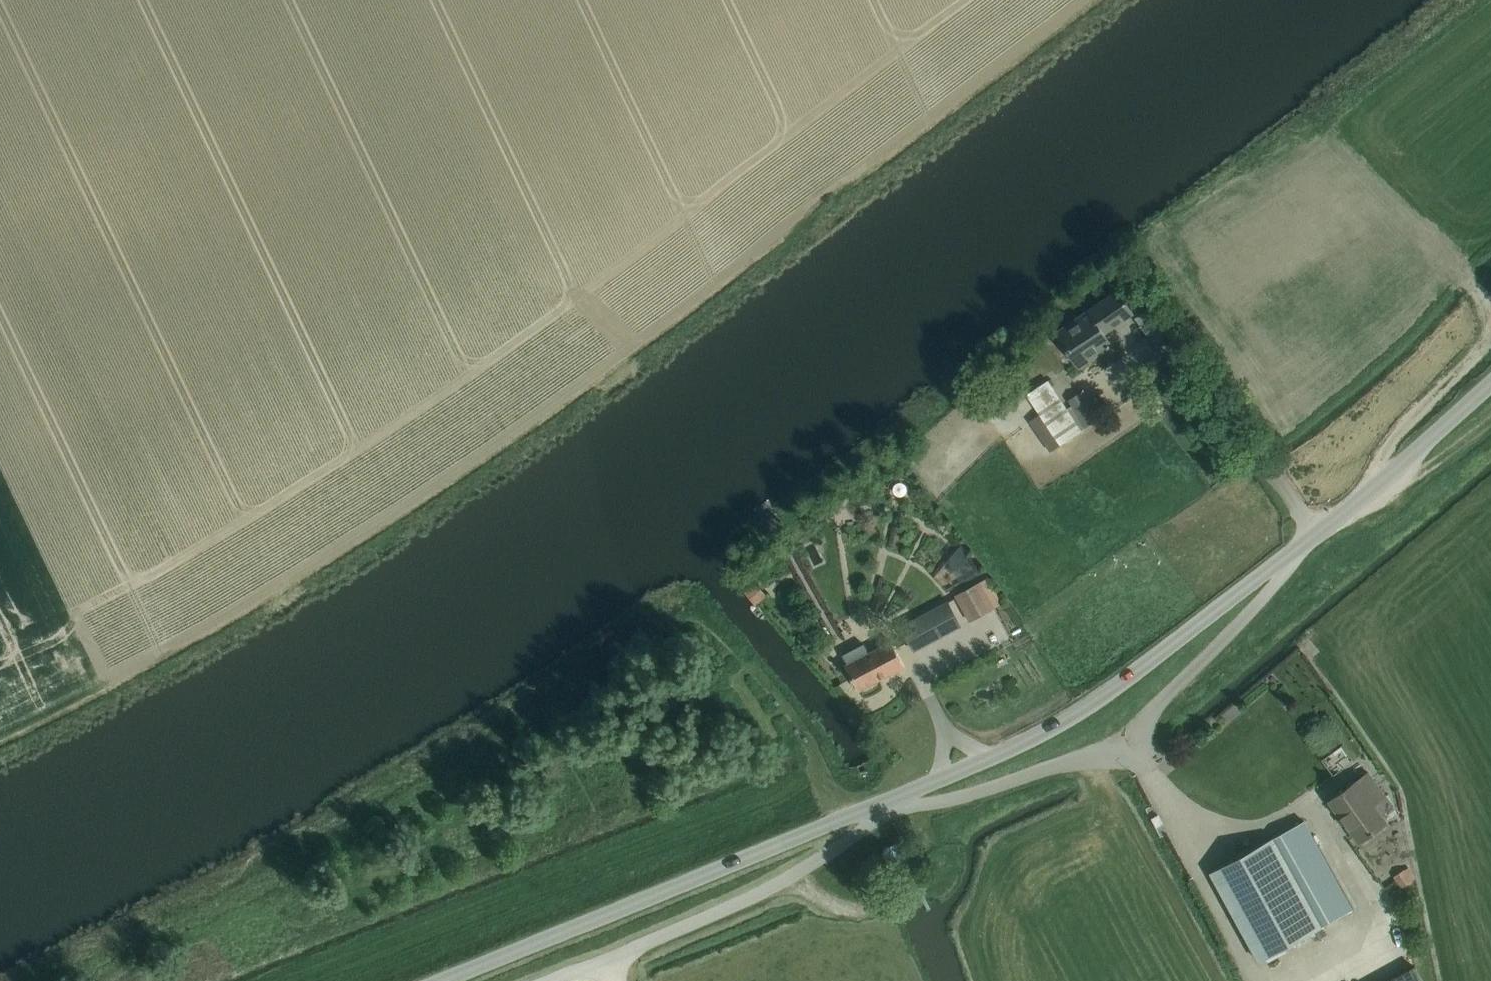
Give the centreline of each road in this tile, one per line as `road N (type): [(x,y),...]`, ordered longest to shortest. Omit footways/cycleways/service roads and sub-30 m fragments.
road 1 (unclassified): [(438,980),(1028,740),(1103,697),(1297,549),(1490,385)]
road 2 (track): [(1258,980),(1127,740)]

